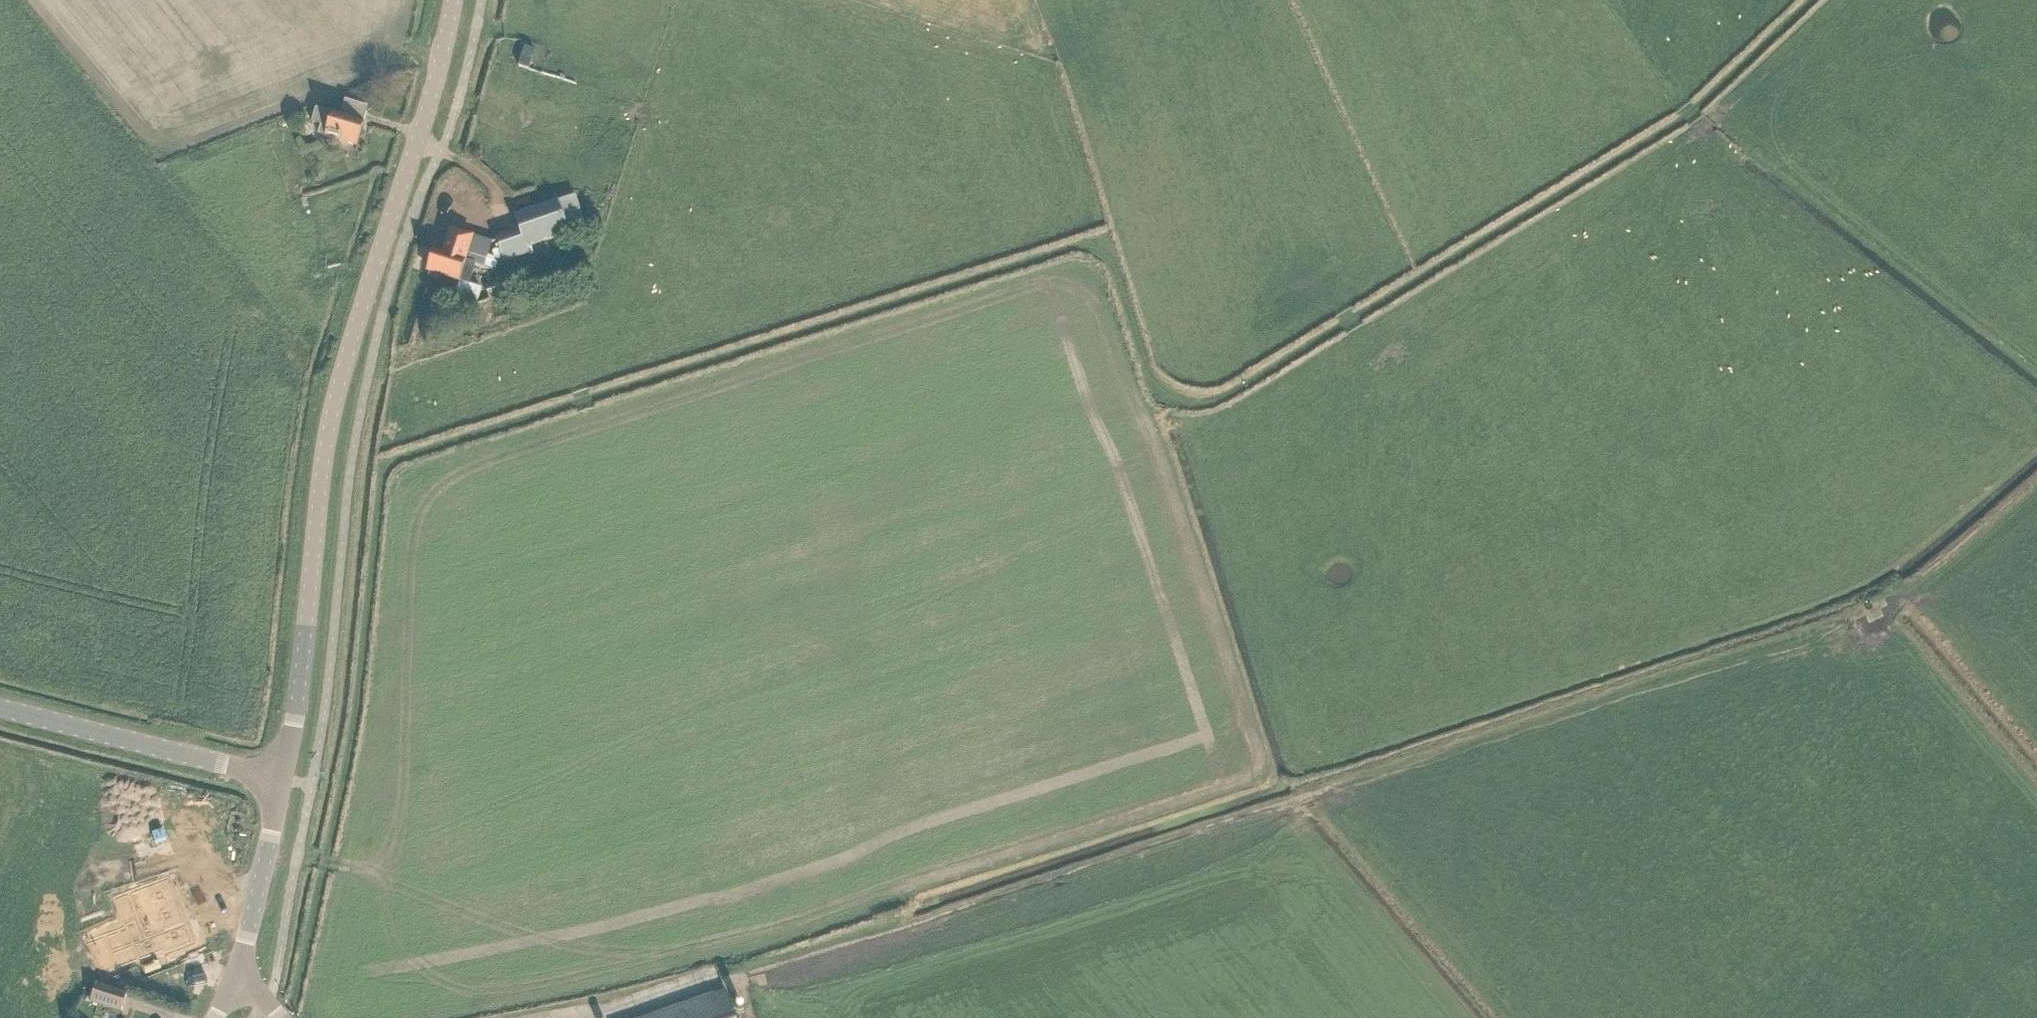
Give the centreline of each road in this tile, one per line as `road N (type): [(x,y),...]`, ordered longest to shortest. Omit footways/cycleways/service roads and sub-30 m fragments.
road 1 (tertiary): [(284,779),(322,477),(448,0)]
road 2 (tertiary): [(0,712),(284,779)]
road 3 (tertiary): [(235,978),(284,779)]

